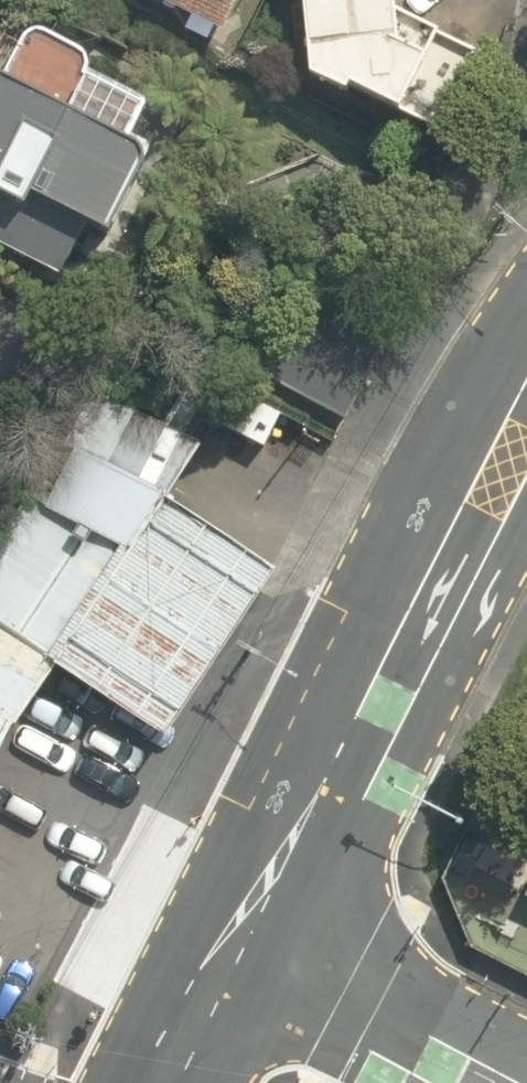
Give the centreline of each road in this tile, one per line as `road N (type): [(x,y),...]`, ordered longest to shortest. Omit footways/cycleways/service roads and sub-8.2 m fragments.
road 1 (secondary): [(237,938),(465,479)]
road 2 (residential): [(465,479),(446,285),(526,73)]
road 3 (secondary): [(237,938),(511,1082)]
road 4 (secondary): [(167,1082),(237,938)]
road 5 (secondary): [(465,479),(526,371)]

